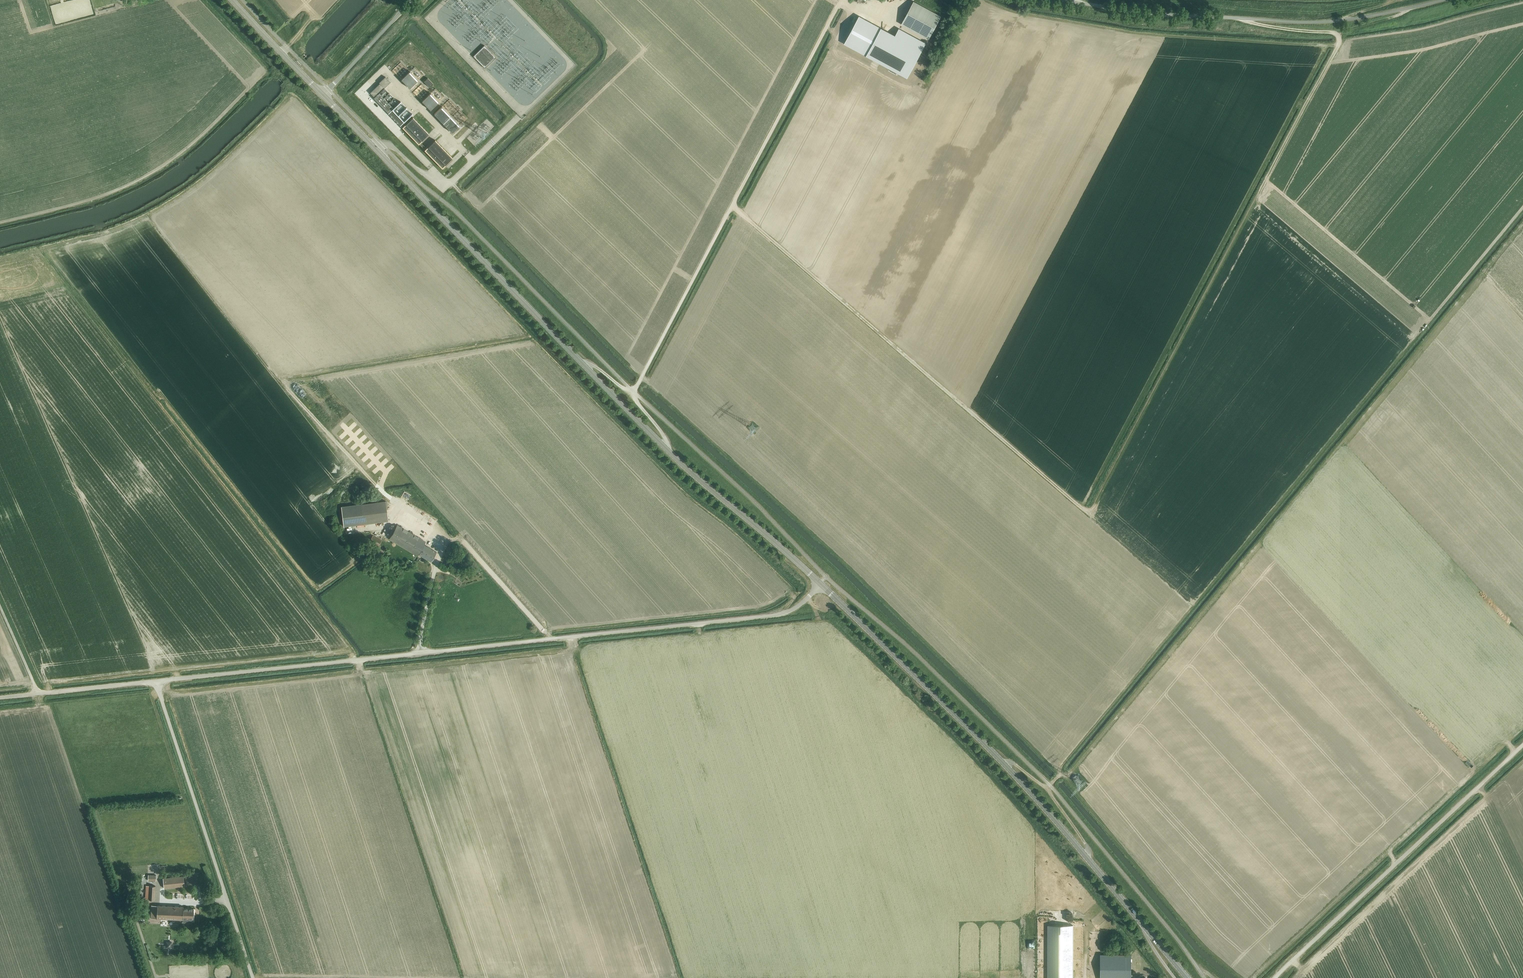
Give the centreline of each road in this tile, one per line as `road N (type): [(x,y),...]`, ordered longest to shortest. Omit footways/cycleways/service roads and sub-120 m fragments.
road 1 (track): [(732,205),(1090,510),(1339,42),(1335,33),(1240,18)]
road 2 (secondary): [(821,583),(669,452),(322,95)]
road 3 (unclassified): [(156,681),(780,614),(821,583)]
road 4 (secondary): [(1188,977),(1001,761),(821,583)]
road 5 (track): [(633,391),(841,0)]
road 6 (unclassified): [(1063,0),(1320,22),(1442,0)]
road 7 (unclassified): [(1275,977),(1522,744)]
road 8 (unclassified): [(252,977),(156,681)]
road 9 (unclassified): [(0,697),(156,681)]
road 10 (track): [(669,452),(633,391),(579,360)]
road 11 (secondary): [(322,95),(232,0)]
road 12 (unclassified): [(322,95),(412,0)]

